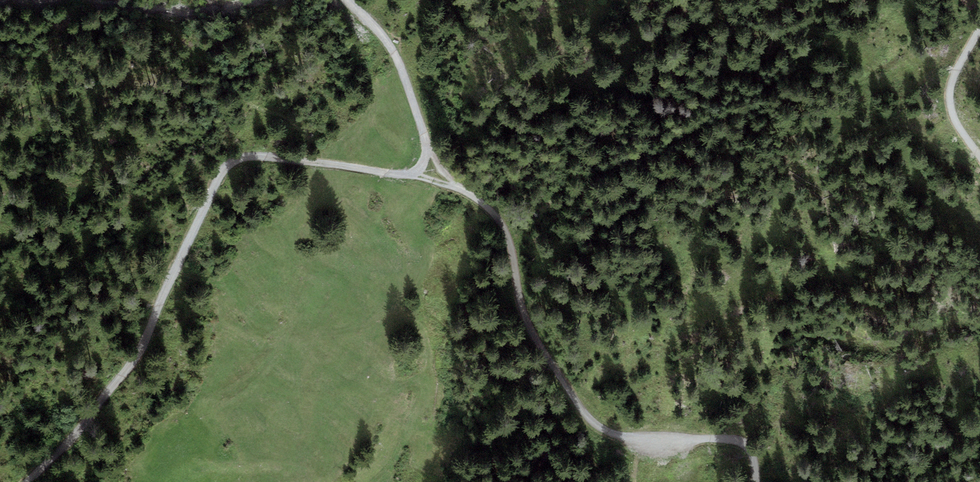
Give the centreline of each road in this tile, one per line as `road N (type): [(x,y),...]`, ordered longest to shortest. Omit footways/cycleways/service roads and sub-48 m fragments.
road 1 (track): [(28,481),(146,346),(175,244),(227,165),(261,159),(463,191),(507,235),(537,340),(591,417),(648,437),(731,440),(746,449),(756,481)]
road 2 (track): [(463,191),(431,154),(392,51),(350,0)]
road 3 (track): [(979,159),(950,100),(979,27)]

